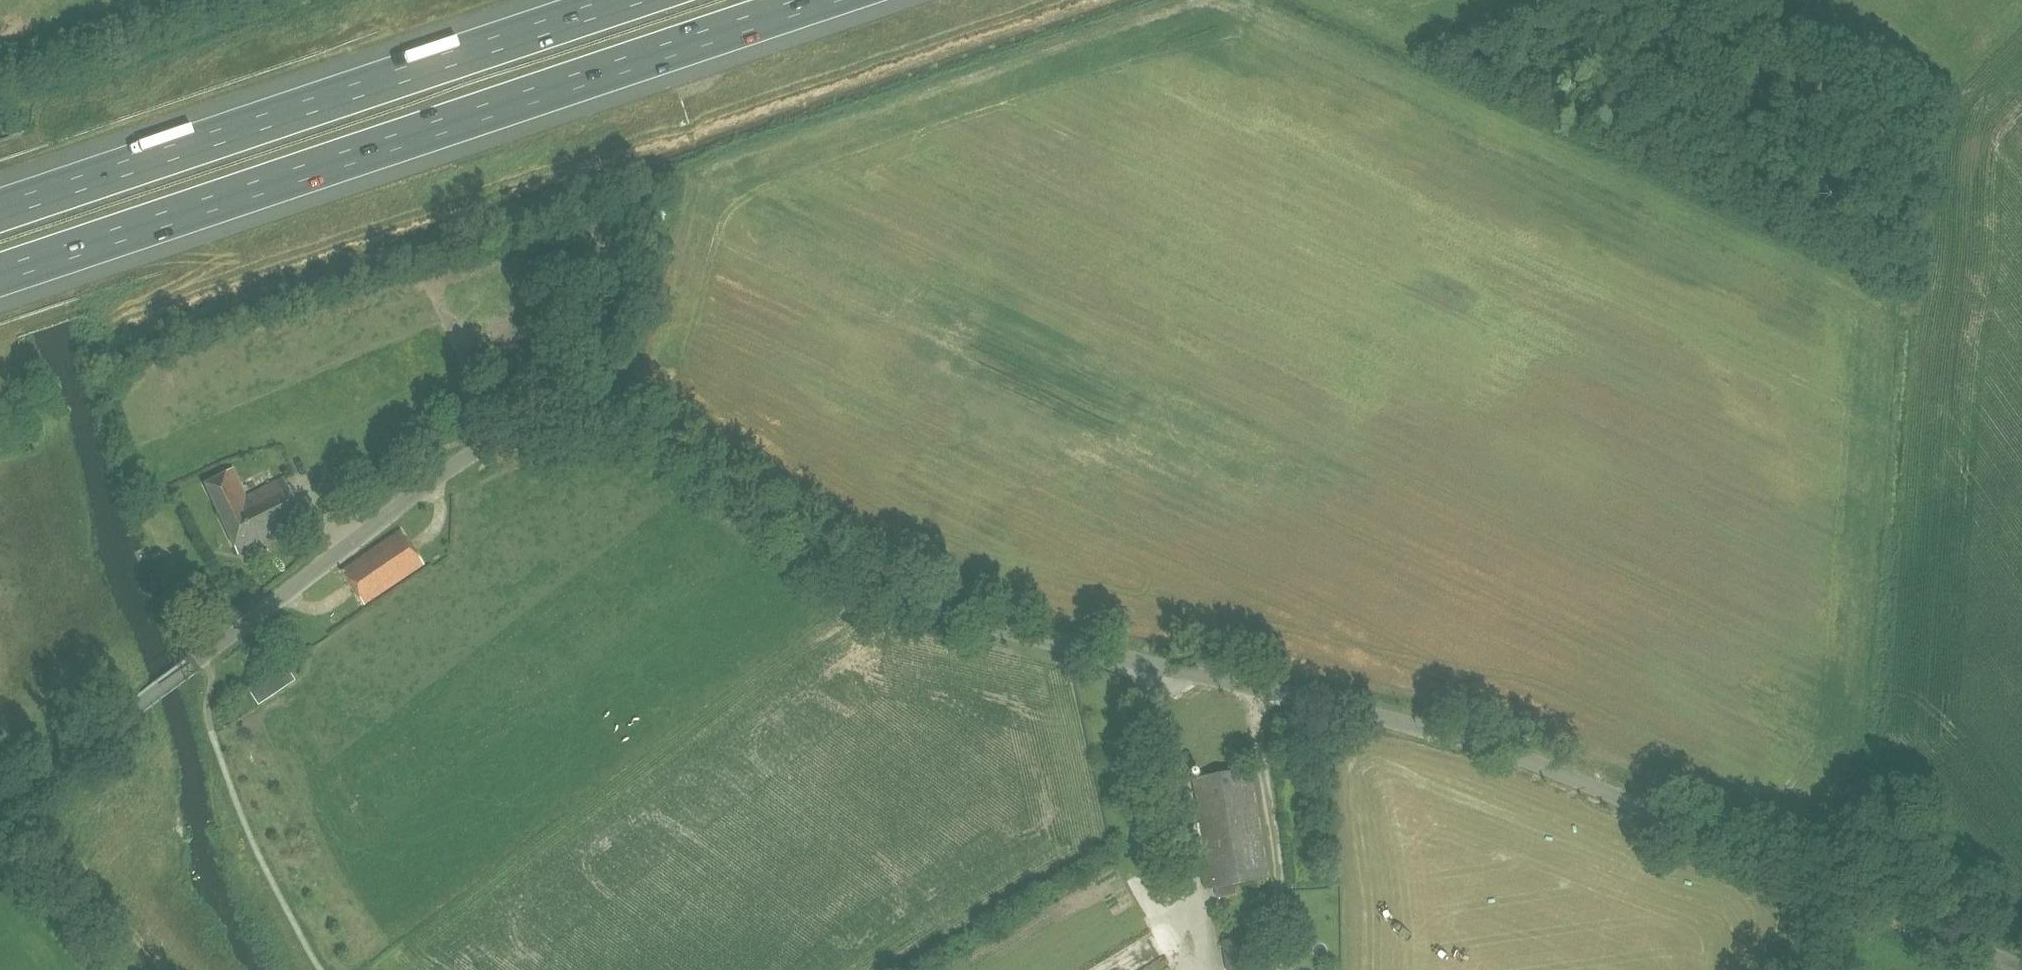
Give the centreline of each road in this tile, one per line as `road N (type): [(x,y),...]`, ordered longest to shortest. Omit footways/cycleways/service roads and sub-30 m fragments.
road 1 (unclassified): [(2021,967),(1540,749),(1302,690),(1053,642),(889,590),(640,425),(549,420),(492,442),(193,665)]
road 2 (motorway): [(0,275),(821,0)]
road 3 (motorway): [(627,0),(0,210)]
road 4 (unclassified): [(0,812),(193,665)]

